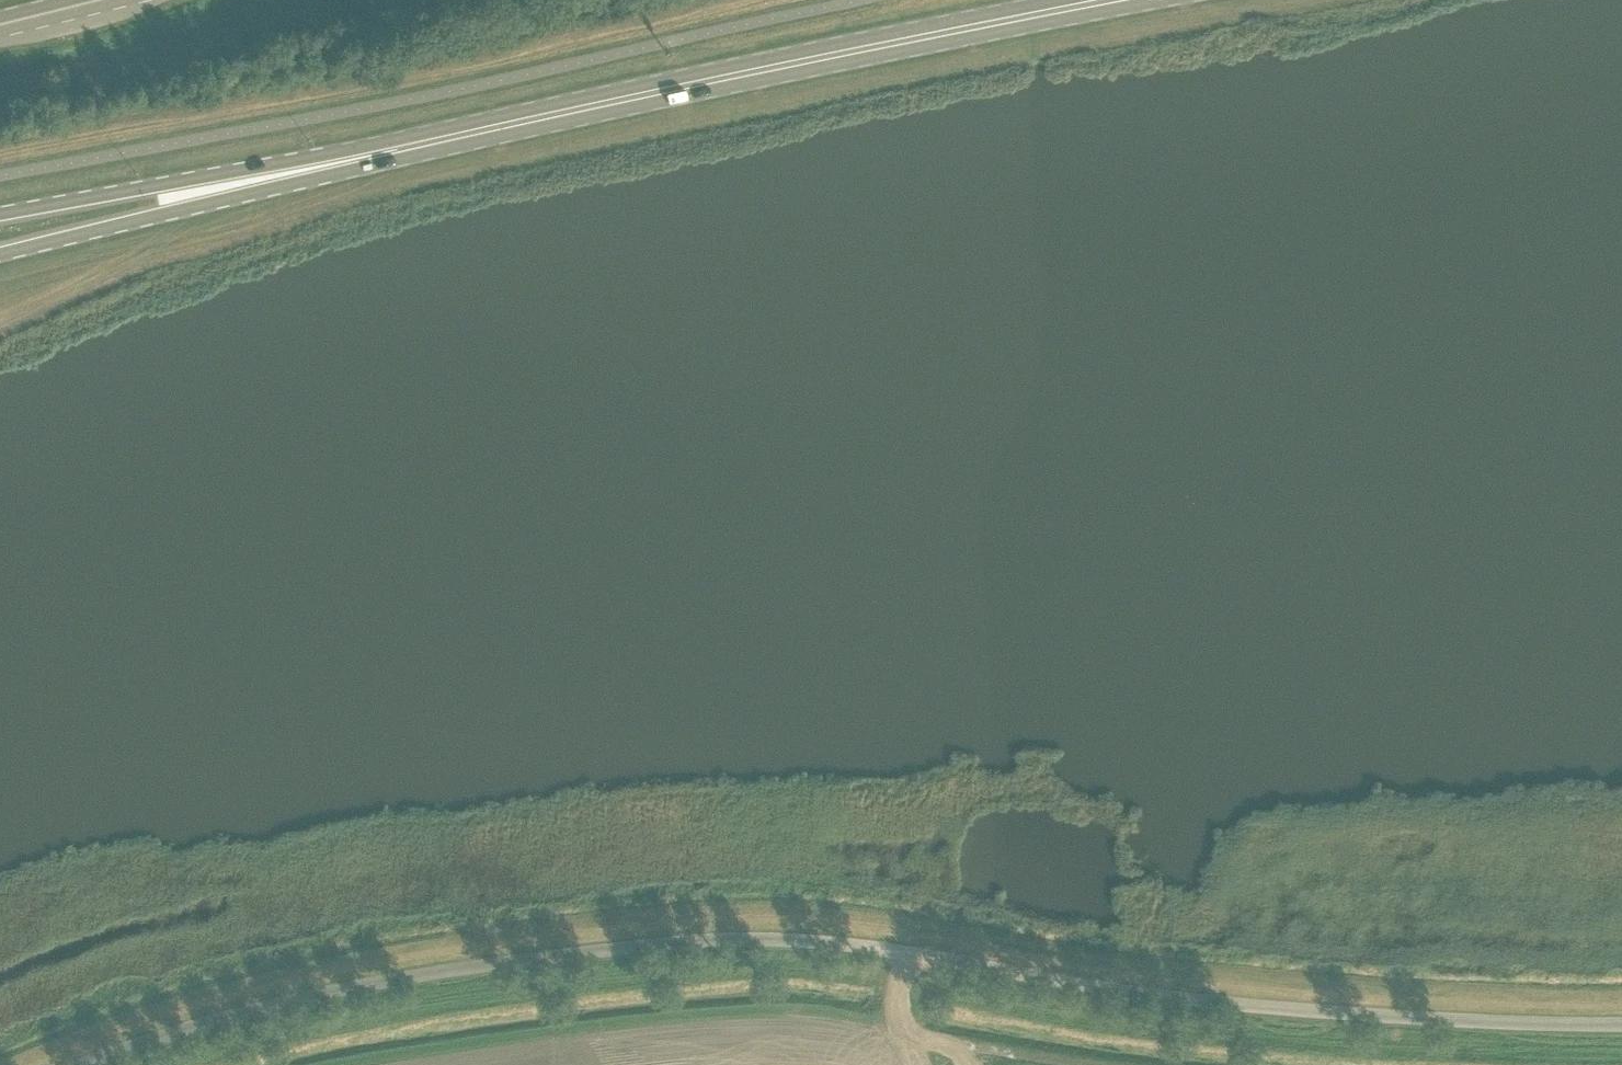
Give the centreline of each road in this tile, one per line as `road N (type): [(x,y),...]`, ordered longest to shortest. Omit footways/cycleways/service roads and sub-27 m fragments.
road 1 (unclassified): [(80,1064),(352,987),(588,952),(750,940),(907,953),(1237,1003),(1621,1024)]
road 2 (primary): [(316,166),(1113,0)]
road 3 (primary): [(0,255),(239,196),(316,166)]
road 4 (primary): [(316,166),(251,169),(0,214)]

